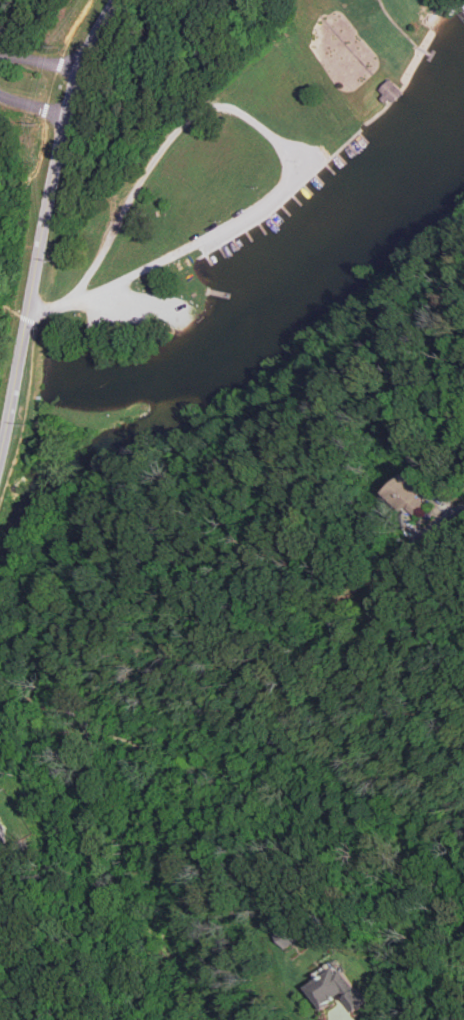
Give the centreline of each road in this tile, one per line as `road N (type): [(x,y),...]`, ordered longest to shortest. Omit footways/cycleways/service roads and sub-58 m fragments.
road 1 (residential): [(118,0),(66,113),(0,456)]
road 2 (residential): [(358,615),(426,536),(463,510)]

